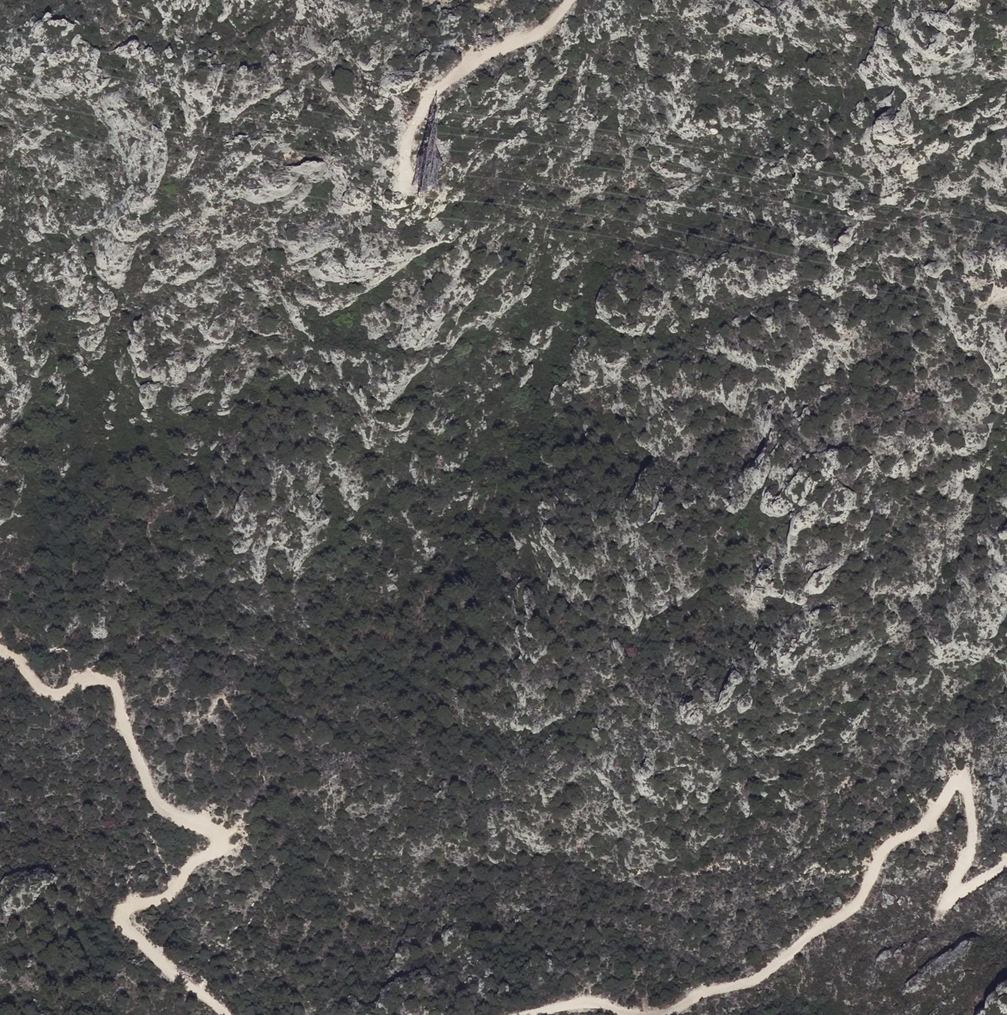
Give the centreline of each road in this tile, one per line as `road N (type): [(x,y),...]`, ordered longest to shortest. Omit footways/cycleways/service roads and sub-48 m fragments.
road 1 (track): [(537,1014),(590,1002),(660,1014),(707,989),(755,978),(856,905),(881,849),(923,827),(956,778),(964,778),(970,840),(952,886),(960,891),(1006,861)]
road 2 (track): [(0,650),(40,690),(66,690),(87,679),(113,687),(153,802),(219,834),(221,844),(166,893),(115,914),(124,932),(223,1014)]

